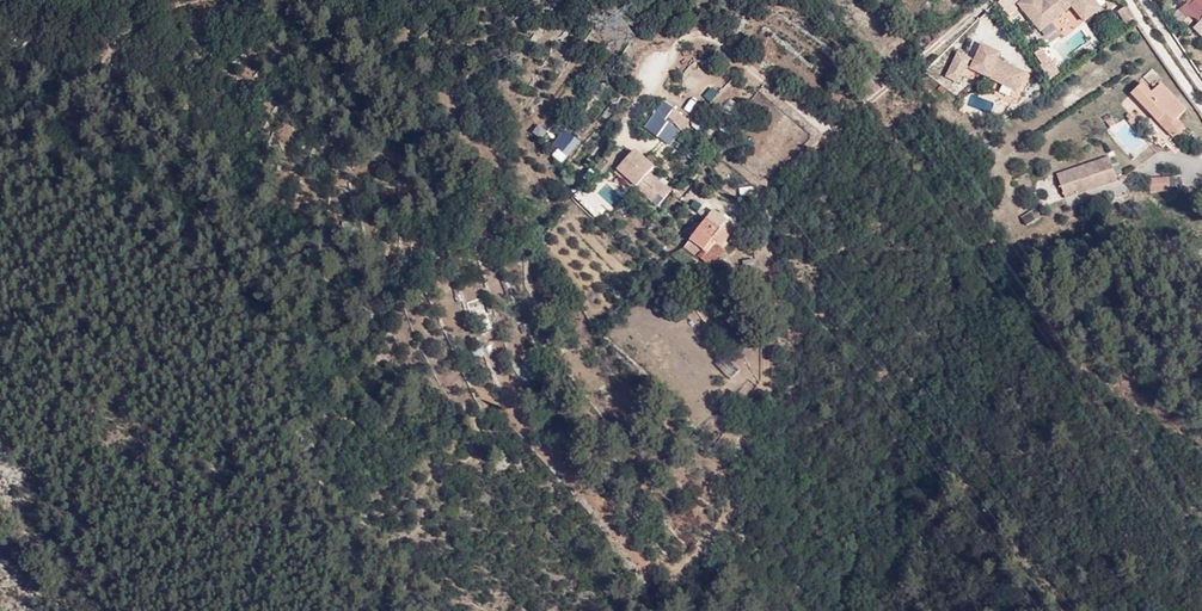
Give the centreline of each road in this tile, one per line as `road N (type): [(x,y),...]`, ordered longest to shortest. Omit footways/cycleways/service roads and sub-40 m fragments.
road 1 (track): [(985,0),(762,183)]

